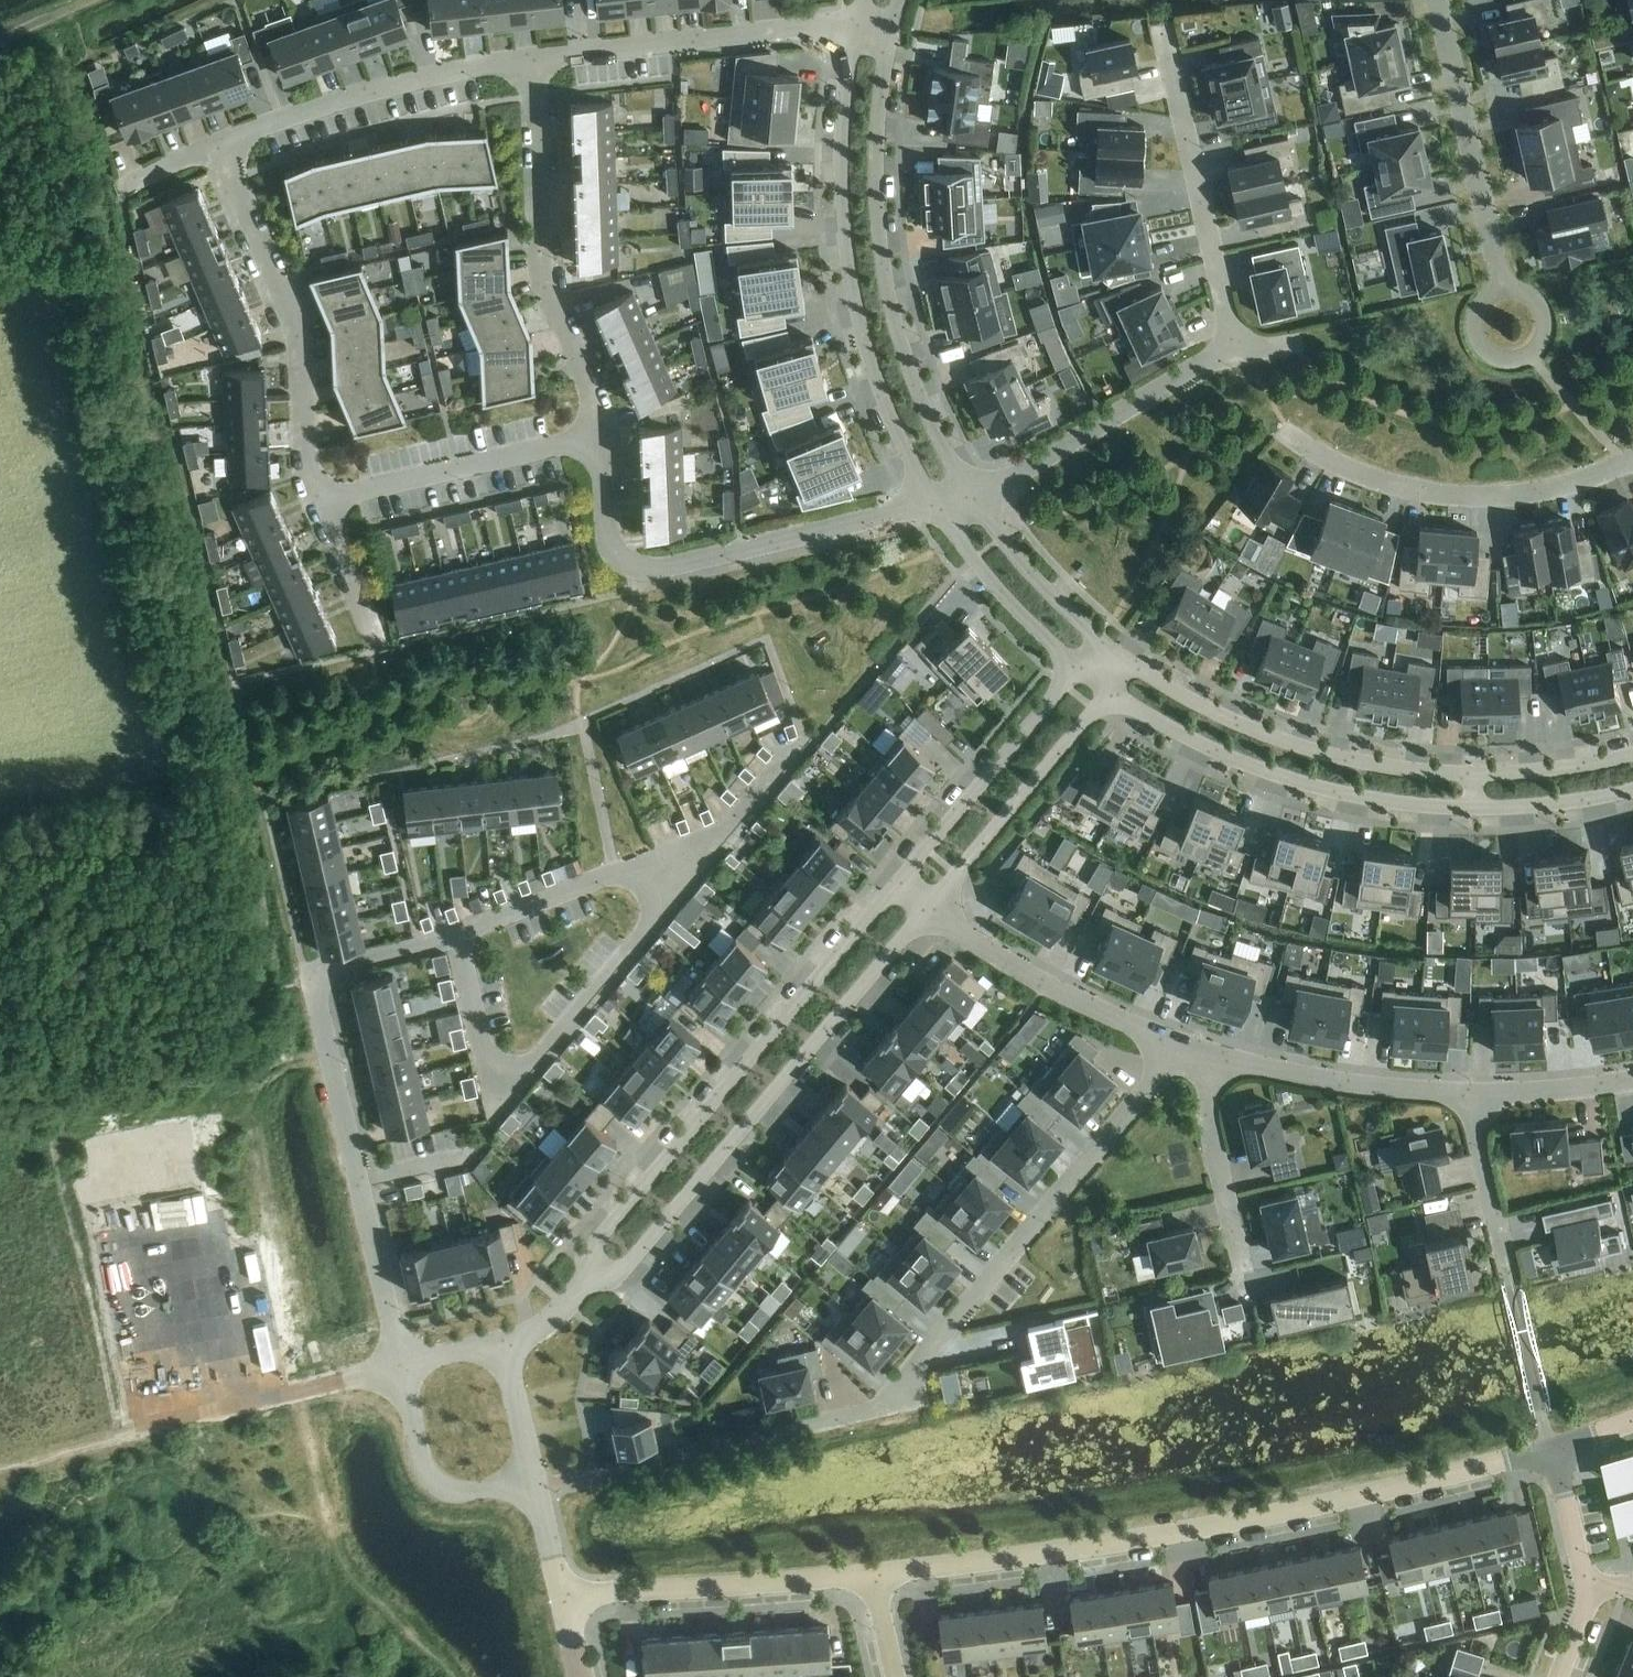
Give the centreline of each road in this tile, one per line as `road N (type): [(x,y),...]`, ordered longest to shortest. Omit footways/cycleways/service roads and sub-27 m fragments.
road 1 (unclassified): [(873,1576),(1209,1528),(1552,1452)]
road 2 (residential): [(401,1367),(312,973),(457,935)]
road 3 (residential): [(1183,1046),(881,1410),(808,1427)]
road 4 (unclassified): [(589,1283),(621,1274),(930,909)]
road 5 (unclassified): [(898,882),(594,1249),(589,1283)]
road 6 (unclassified): [(855,31),(841,140),(846,255),(891,421),(932,506)]
road 7 (unclassified): [(971,497),(915,384),(887,291),(875,170),(889,37)]
road 8 (residential): [(457,935),(483,1050),(500,1086),(542,1058),(651,926),(697,855)]
road 9 (residential): [(602,437),(610,540),(620,560),(638,569),(932,506)]
road 10 (residential): [(602,437),(594,396),(538,268),(531,58)]
road 11 (unclassified): [(1110,693),(1191,741),(1283,778),(1385,803),(1473,808)]
road 12 (unclassified): [(1473,774),(1411,772),(1278,741),(1115,653)]
road 13 (residential): [(218,145),(297,331),(317,503)]
road 14 (residential): [(1632,461),(1562,487),(1461,497),(1396,486),(1287,437)]
road 15 (track): [(346,1379),(0,1468)]
road 16 (residential): [(1234,354),(1161,28)]
road 17 (residential): [(855,31),(805,27),(531,58)]
road 18 (residential): [(531,58),(358,95),(218,145)]
road 19 (unclassified): [(561,1596),(873,1576)]
road 20 (residential): [(971,497),(1234,354)]
road 21 (residential): [(1437,0),(1502,290)]
road 22 (residential): [(317,503),(602,437)]
road 23 (residential): [(1183,1046),(1025,976),(930,909)]
road 24 (unclassified): [(930,909),(1110,693)]
road 25 (unclassified): [(1079,668),(898,882)]
road 26 (residential): [(1468,1094),(1325,1081),(1218,1056)]
road 27 (residential): [(457,935),(615,875),(697,855)]
road 28 (residential): [(536,1488),(439,1488),(426,1468),(401,1367)]
road 29 (unclassified): [(932,506),(1029,623),(1079,668)]
road 30 (residential): [(1218,1056),(1209,1120),(1242,1267)]
road 31 (unclassified): [(1115,653),(1047,592),(971,497)]
road 32 (residential): [(1468,1094),(1511,1285)]
road 33 (residential): [(1632,1081),(1468,1094)]
road 34 (residential): [(1502,290),(1475,313),(1476,338),(1492,356),(1528,355),(1542,339),(1544,317)]
road 35 (unclassified): [(1632,754),(1473,774)]
road 36 (unclassified): [(1473,808),(1632,789)]
road 37 (residential): [(317,503),(374,640)]
road 38 (unclassified): [(536,1488),(503,1346)]
road 39 (residential): [(1588,1592),(1552,1452)]
road 40 (residential): [(697,855),(795,751)]

